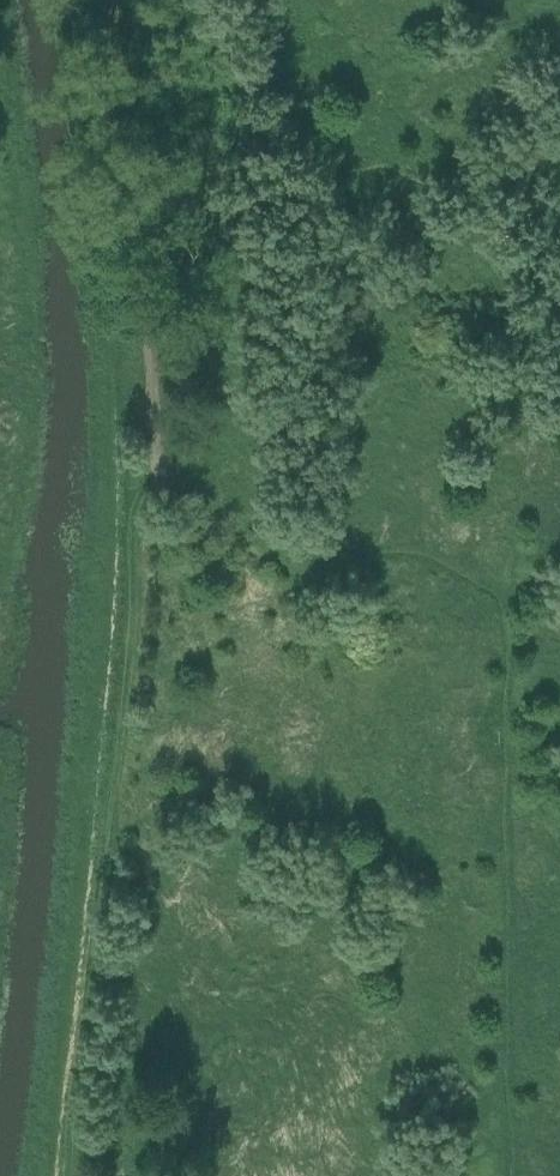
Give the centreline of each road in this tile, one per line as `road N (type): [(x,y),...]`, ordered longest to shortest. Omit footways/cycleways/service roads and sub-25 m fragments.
road 1 (track): [(269,564),(409,556),(501,607),(508,737),(506,1175)]
road 2 (track): [(84,1175),(82,1110),(102,919),(162,490)]
road 3 (track): [(162,490),(154,319),(108,0)]
road 4 (track): [(269,564),(162,490)]

